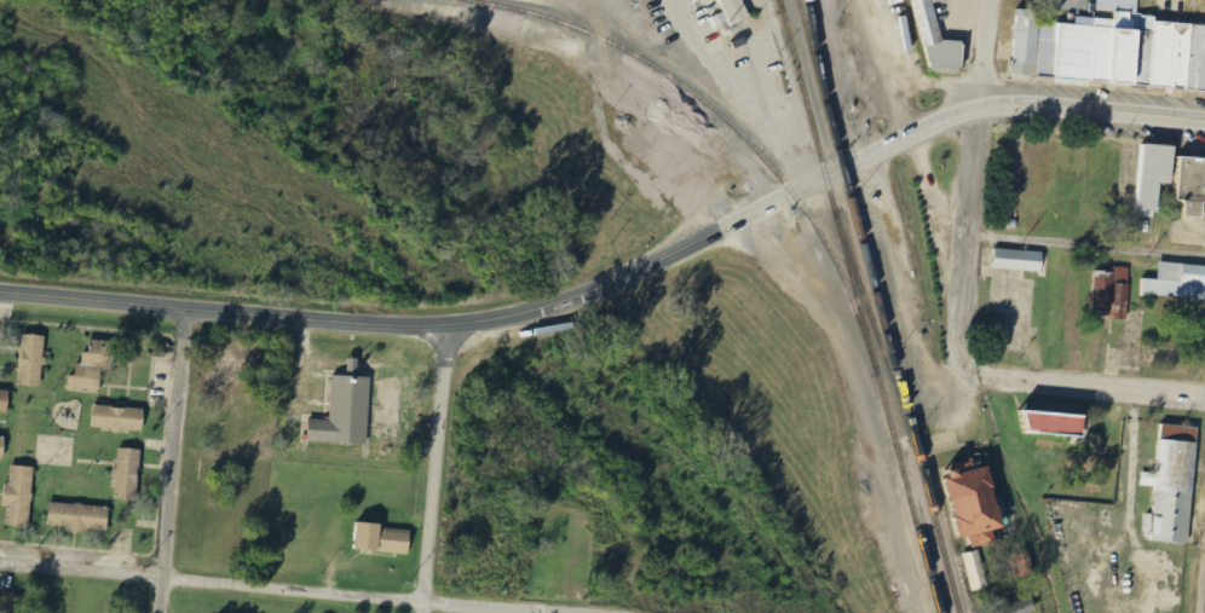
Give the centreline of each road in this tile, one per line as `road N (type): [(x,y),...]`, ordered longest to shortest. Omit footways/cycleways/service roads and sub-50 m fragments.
road 1 (tertiary): [(982,108),(577,300),(529,312),(448,326),(376,325),(0,292)]
road 2 (residential): [(538,612),(0,567)]
road 3 (residential): [(956,376),(995,0)]
road 4 (residential): [(156,612),(186,308)]
road 5 (residential): [(419,612),(448,326)]
road 6 (residential): [(956,376),(1204,396)]
road 7 (tertiary): [(982,108),(1019,102),(1204,122)]

